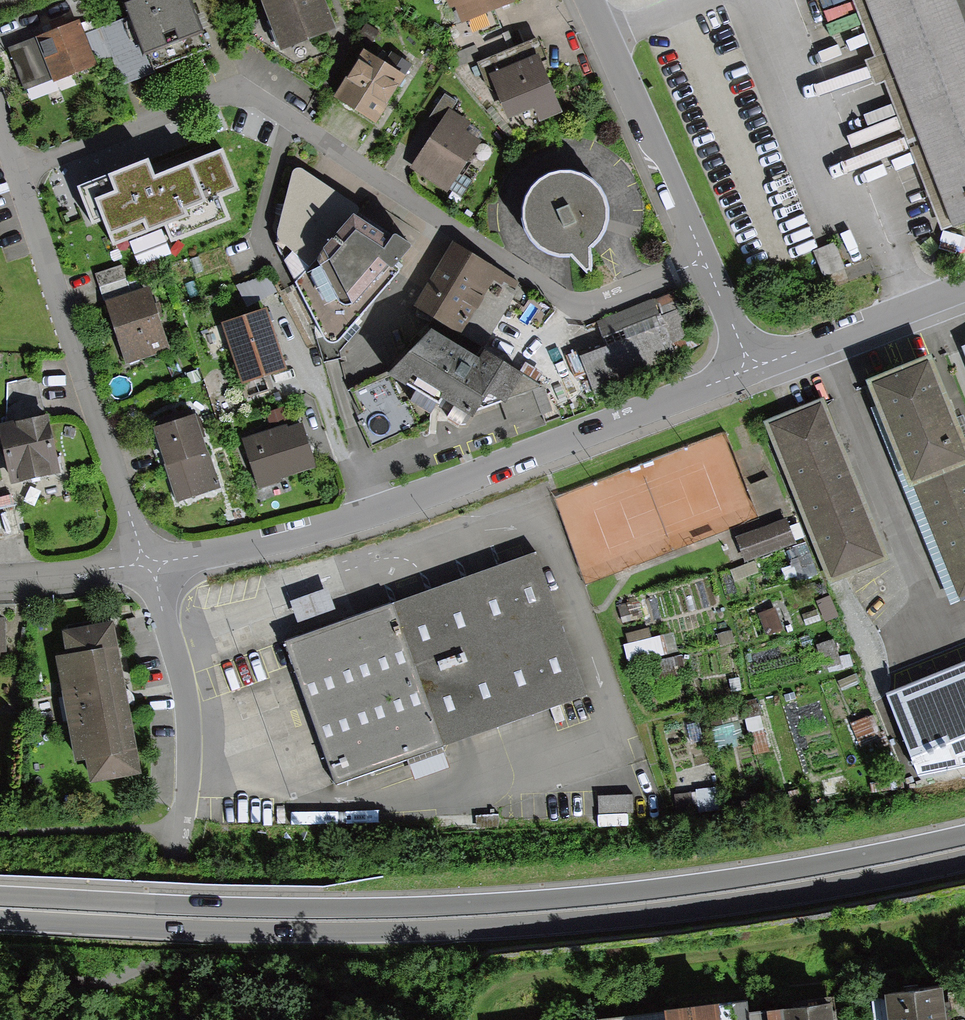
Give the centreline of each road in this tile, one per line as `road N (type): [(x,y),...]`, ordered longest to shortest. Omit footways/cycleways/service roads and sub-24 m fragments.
road 1 (primary): [(964,835),(654,889),(529,901),(269,908),(0,895)]
road 2 (primary): [(0,920),(418,931),(722,905),(964,860)]
road 3 (residential): [(752,368),(371,517),(258,547),(0,585)]
road 4 (residential): [(17,172),(240,92),(577,306),(705,260)]
road 5 (track): [(475,1019),(488,988),(507,974),(878,930),(964,909)]
road 6 (residential): [(705,260),(589,0)]
road 7 (residential): [(964,285),(752,368)]

